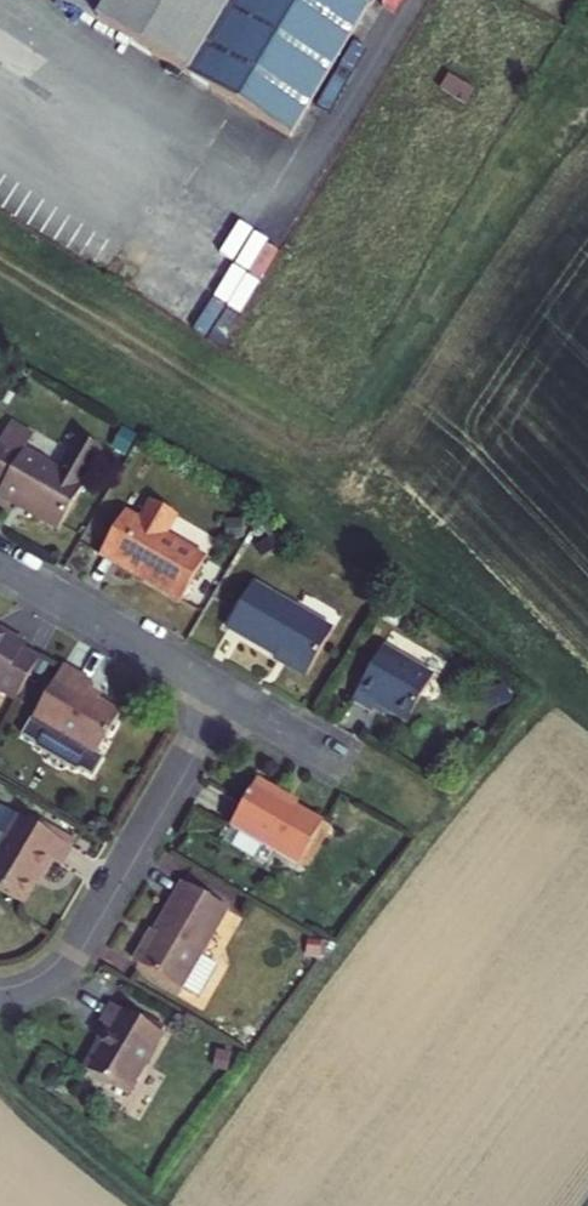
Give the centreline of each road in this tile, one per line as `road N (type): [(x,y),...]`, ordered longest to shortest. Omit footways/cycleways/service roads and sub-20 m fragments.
road 1 (residential): [(0,997),(47,981),(78,948),(220,697)]
road 2 (residential): [(220,697),(0,566)]
road 3 (residential): [(343,772),(220,697)]

